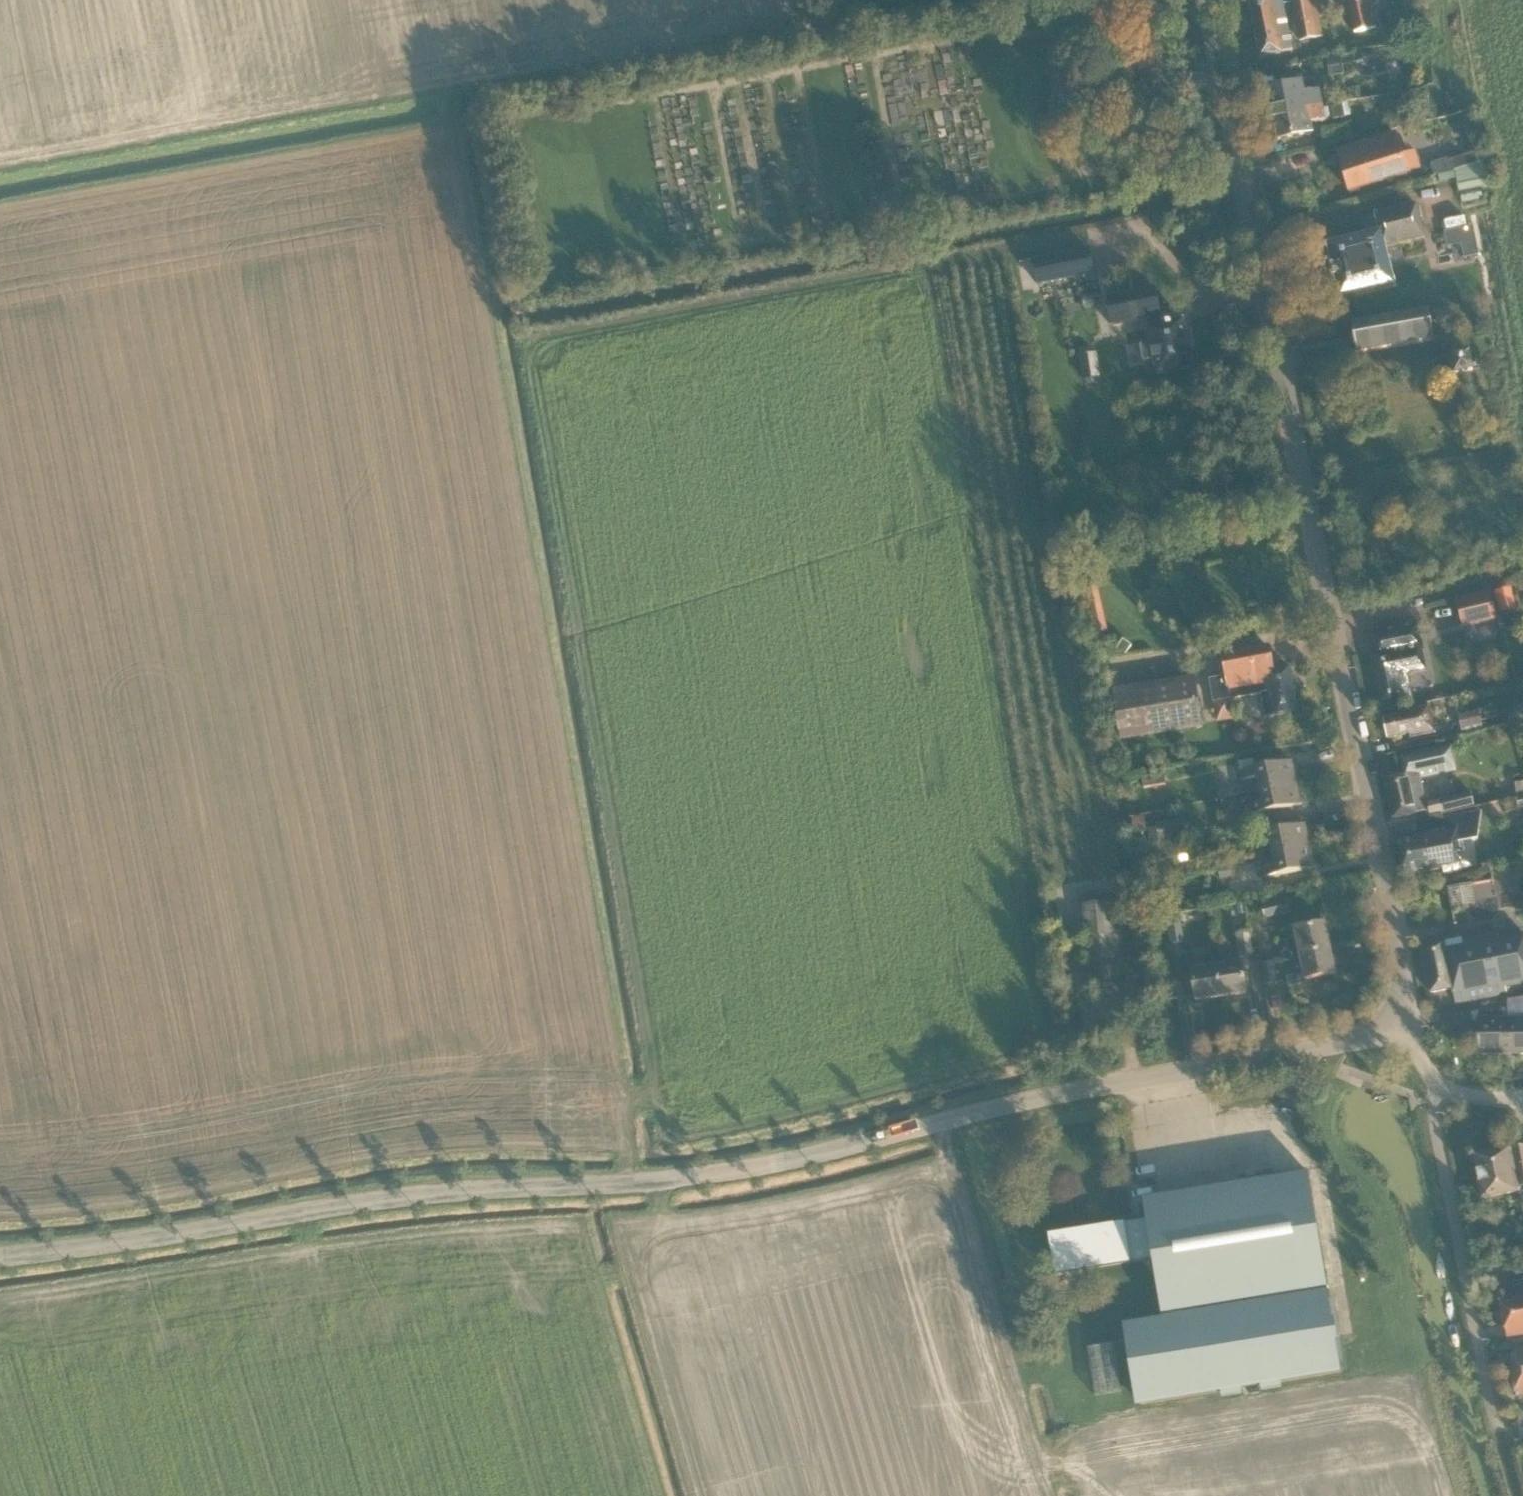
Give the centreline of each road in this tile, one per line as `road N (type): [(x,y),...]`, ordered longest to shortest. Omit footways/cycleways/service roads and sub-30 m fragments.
road 1 (unclassified): [(0,1258),(440,1193),(719,1176),(1070,1098),(1406,1036)]
road 2 (residential): [(1406,1036),(1366,785),(1206,0)]
road 3 (residential): [(1492,1422),(1438,1172),(1430,1083)]

